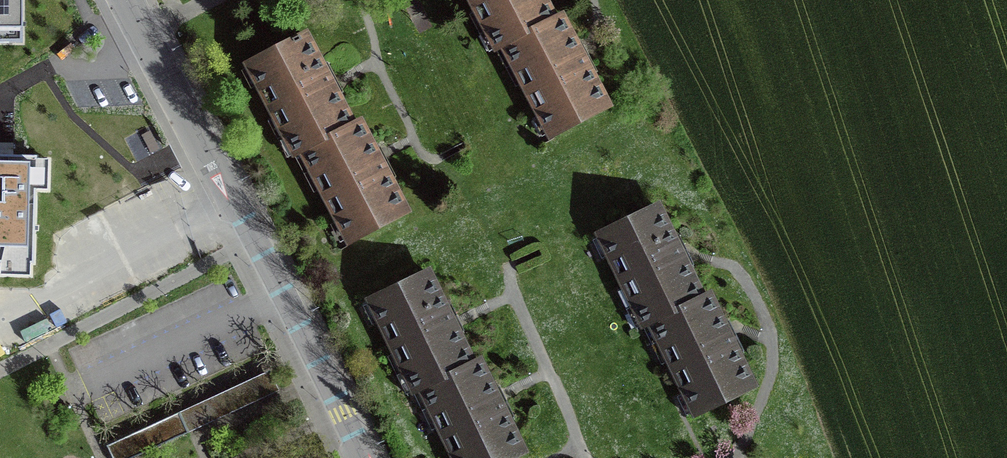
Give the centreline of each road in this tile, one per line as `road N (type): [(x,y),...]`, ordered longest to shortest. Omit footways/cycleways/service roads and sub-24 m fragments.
road 1 (residential): [(360,457),(252,238),(121,0)]

